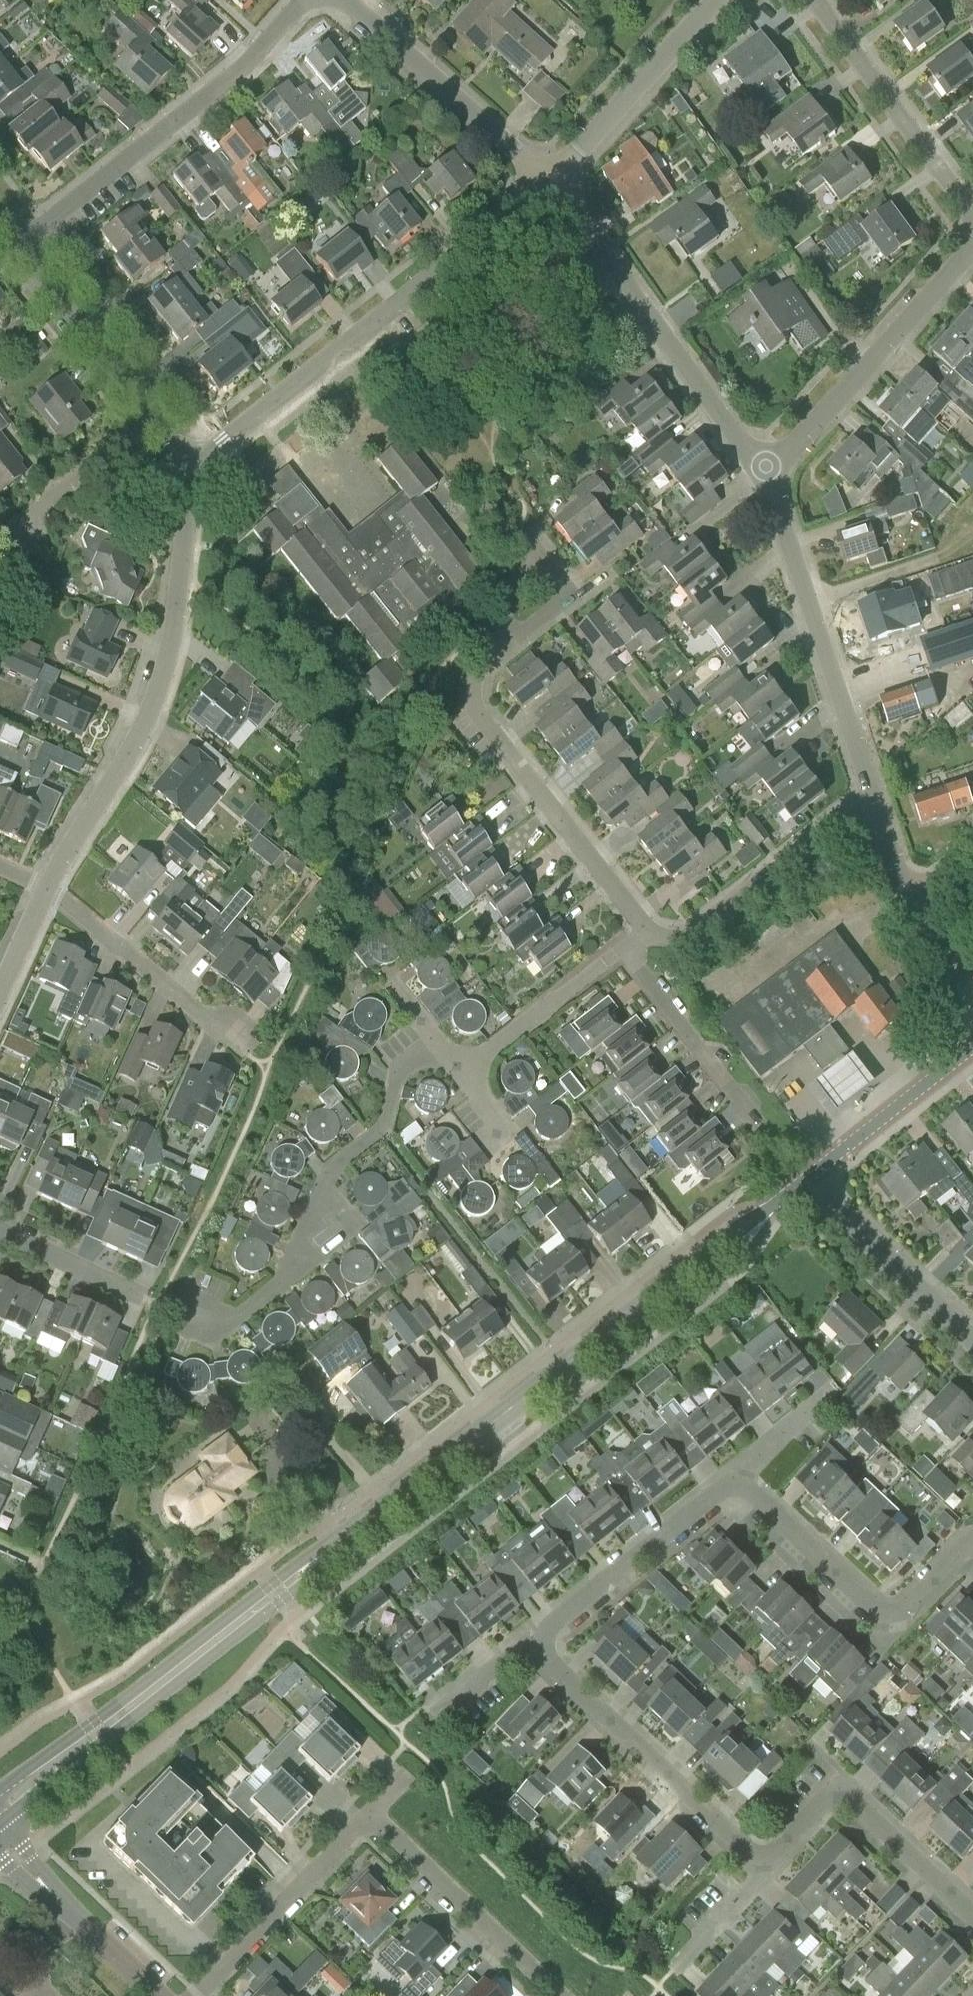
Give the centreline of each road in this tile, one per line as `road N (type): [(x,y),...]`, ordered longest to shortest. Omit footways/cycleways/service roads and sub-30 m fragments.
road 1 (tertiary): [(0,1804),(811,1174)]
road 2 (unclassified): [(46,889),(137,748),(163,680),(191,452)]
road 3 (unclassified): [(191,452),(222,440),(548,183)]
road 4 (residential): [(15,247),(227,79),(303,0)]
road 5 (residential): [(764,477),(548,183)]
road 6 (residential): [(648,931),(475,711),(473,680),(493,650)]
road 7 (residential): [(876,801),(764,477)]
road 8 (residential): [(767,1855),(740,1845),(646,1748),(594,1708),(551,1663),(543,1640)]
road 9 (residential): [(764,477),(972,249)]
road 10 (residential): [(740,1487),(892,1616),(914,1605),(957,1556)]
road 11 (residential): [(876,801),(669,951),(648,931)]
road 12 (residential): [(548,183),(345,0)]
road 13 (residential): [(972,1914),(840,1795),(767,1855)]
road 14 (residential): [(972,214),(815,0)]
road 15 (residential): [(558,1995),(369,1814)]
road 16 (residential): [(543,1640),(551,1620),(718,1491),(740,1487)]
road 17 (residential): [(369,1814),(196,1995)]
road 18 (unclassified): [(548,183),(715,0)]
road 19 (residential): [(233,1043),(46,889)]
road 20 (residential): [(972,1337),(811,1174)]
road 21 (unclassified): [(157,1995),(0,1829)]
road 22 (residential): [(150,419),(15,247)]
road 23 (residential): [(753,1117),(623,949)]
road 24 (tertiary): [(811,1174),(972,1046)]
road 25 (residential): [(461,1069),(623,949)]
road 26 (residential): [(321,1183),(379,1131),(394,1071),(432,1040)]
road 27 (track): [(808,599),(959,548),(972,533)]
road 28 (residential): [(18,530),(150,419)]
road 29 (residential): [(674,1969),(763,1879),(767,1855)]
road 30 (residential): [(132,1291),(0,1230)]
road 31 (residential): [(321,1183),(354,1230),(291,1271)]
road 32 (residential): [(179,1312),(227,1324),(291,1271)]
road 33 (residential): [(438,1713),(523,1644),(543,1640)]
road 34 (residential): [(740,1487),(749,1467),(826,1396)]

